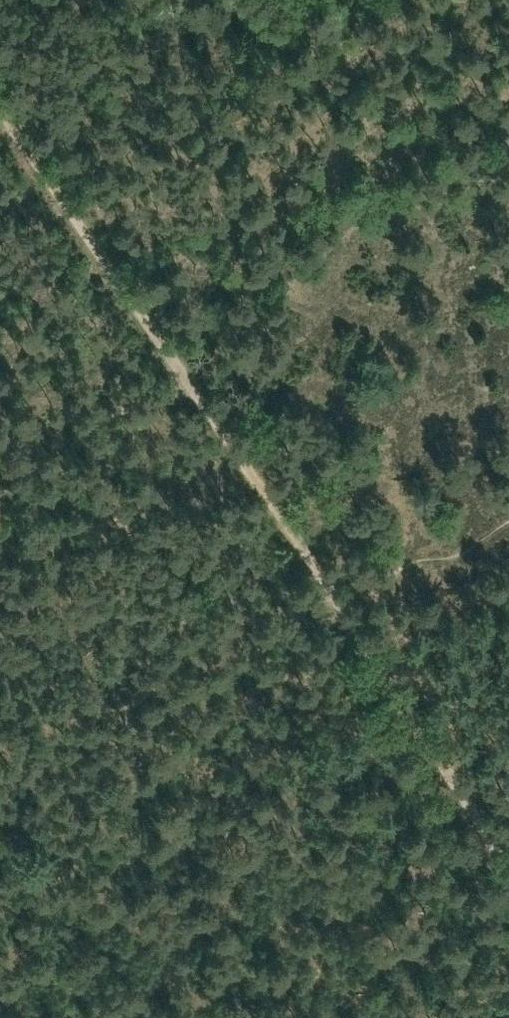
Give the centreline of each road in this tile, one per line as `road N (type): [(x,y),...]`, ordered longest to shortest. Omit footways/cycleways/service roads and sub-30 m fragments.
road 1 (track): [(334,600),(198,649),(151,690),(109,705),(0,705)]
road 2 (track): [(184,377),(0,109)]
road 3 (track): [(508,857),(334,600)]
road 4 (track): [(334,600),(184,377)]
road 5 (track): [(0,434),(184,377)]

